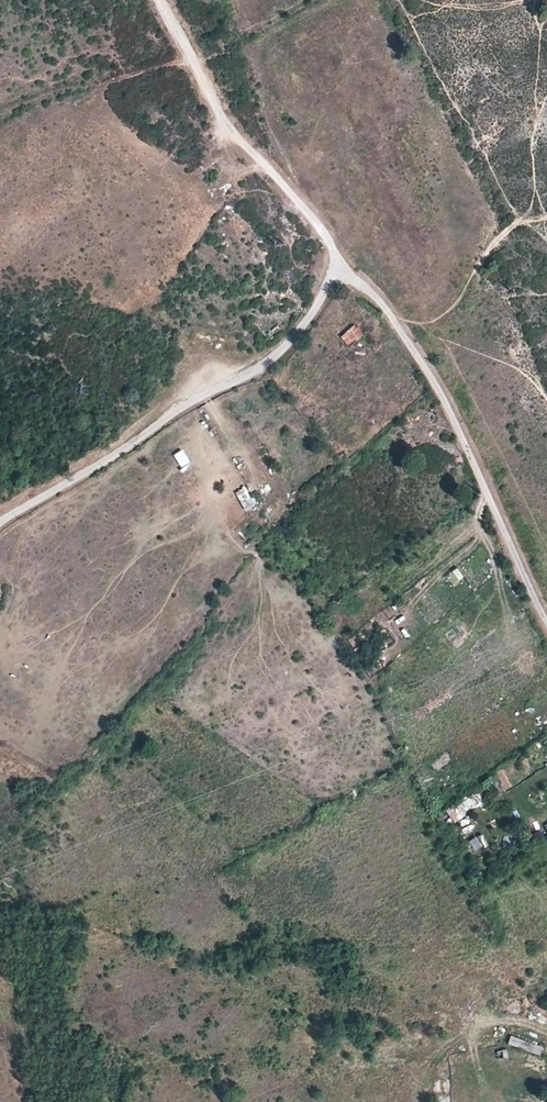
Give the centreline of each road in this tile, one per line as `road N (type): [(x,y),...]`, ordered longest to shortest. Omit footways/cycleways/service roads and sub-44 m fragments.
road 1 (track): [(546,623),(431,374),(298,200),(228,125),(162,0)]
road 2 (unclassified): [(341,265),(312,319),(270,359),(193,398),(0,524)]
road 3 (track): [(546,214),(511,225),(488,253),(464,315),(425,324),(389,315)]

